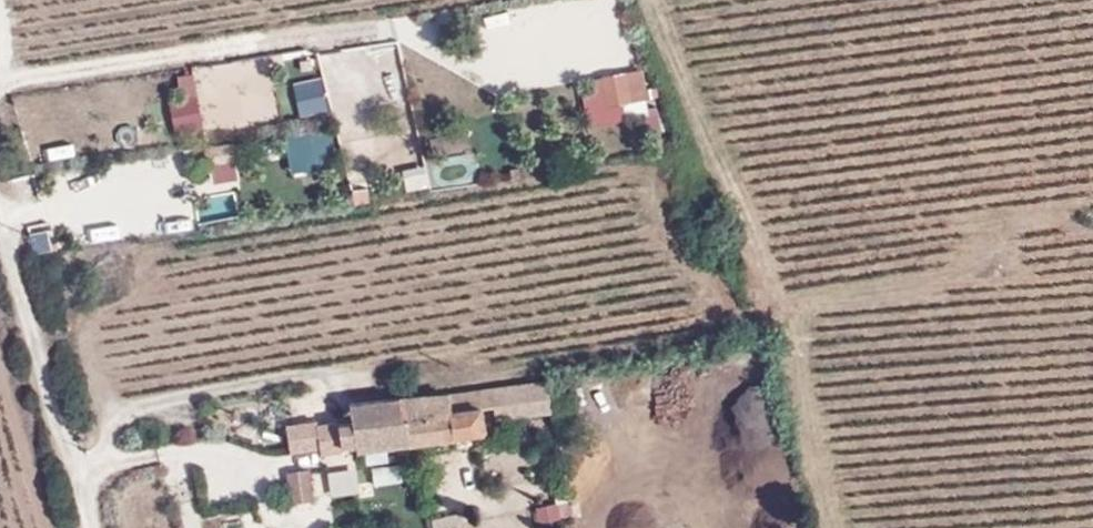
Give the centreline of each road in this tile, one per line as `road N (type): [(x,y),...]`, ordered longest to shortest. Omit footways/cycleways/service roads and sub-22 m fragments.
road 1 (residential): [(92,527),(0,206)]

